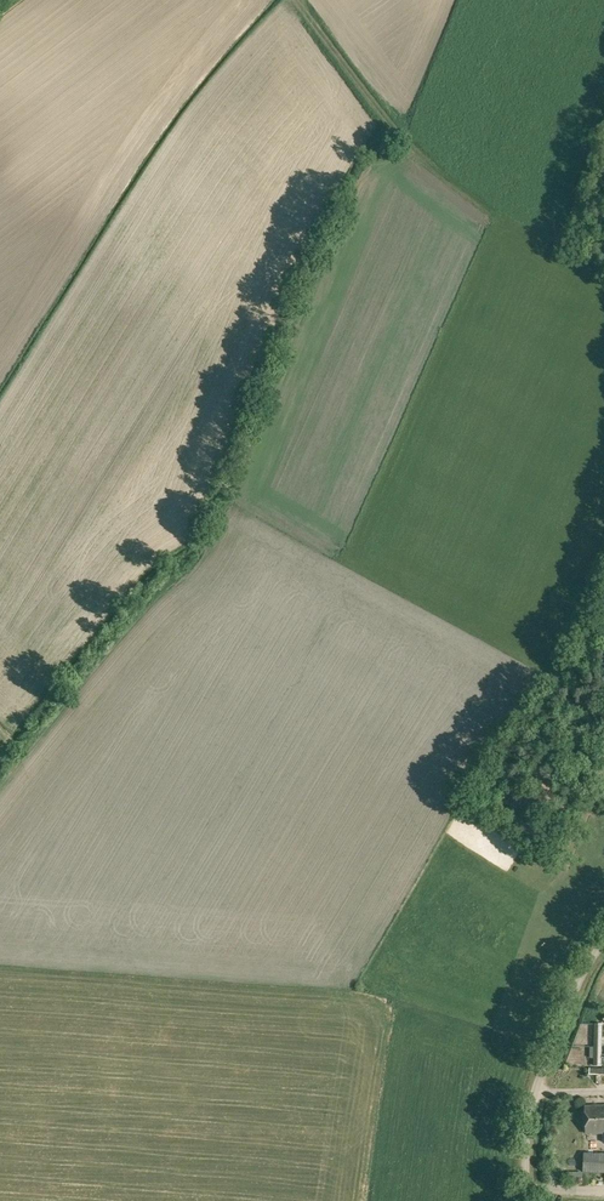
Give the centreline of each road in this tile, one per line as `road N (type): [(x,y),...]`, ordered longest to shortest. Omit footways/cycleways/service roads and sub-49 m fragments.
road 1 (track): [(294,0),(405,143),(457,189),(603,271)]
road 2 (unclassified): [(525,1200),(533,1090),(574,984),(603,939)]

